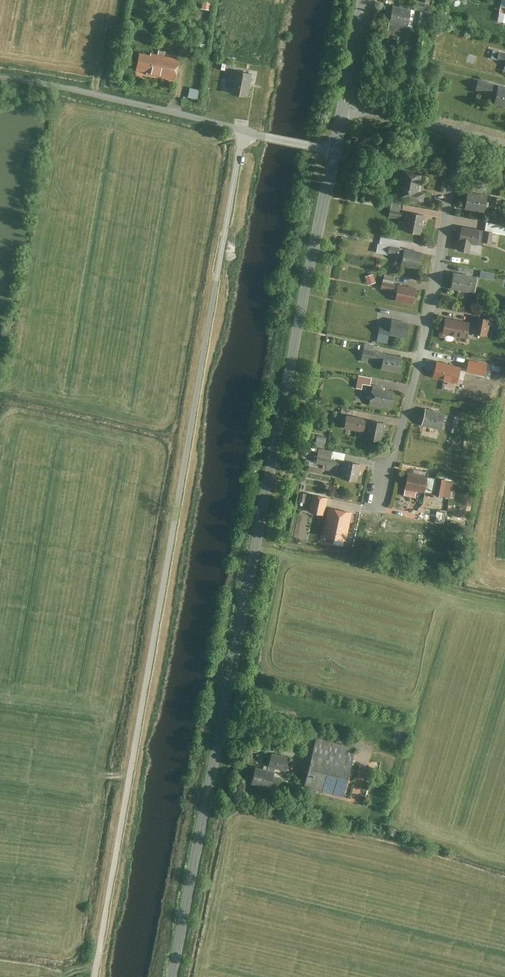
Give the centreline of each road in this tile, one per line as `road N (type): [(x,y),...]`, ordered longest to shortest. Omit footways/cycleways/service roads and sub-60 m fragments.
road 1 (track): [(94,976),(241,130)]
road 2 (tertiary): [(174,976),(335,150)]
road 3 (residential): [(458,133),(425,345),(382,491)]
road 4 (residential): [(335,150),(0,79)]

